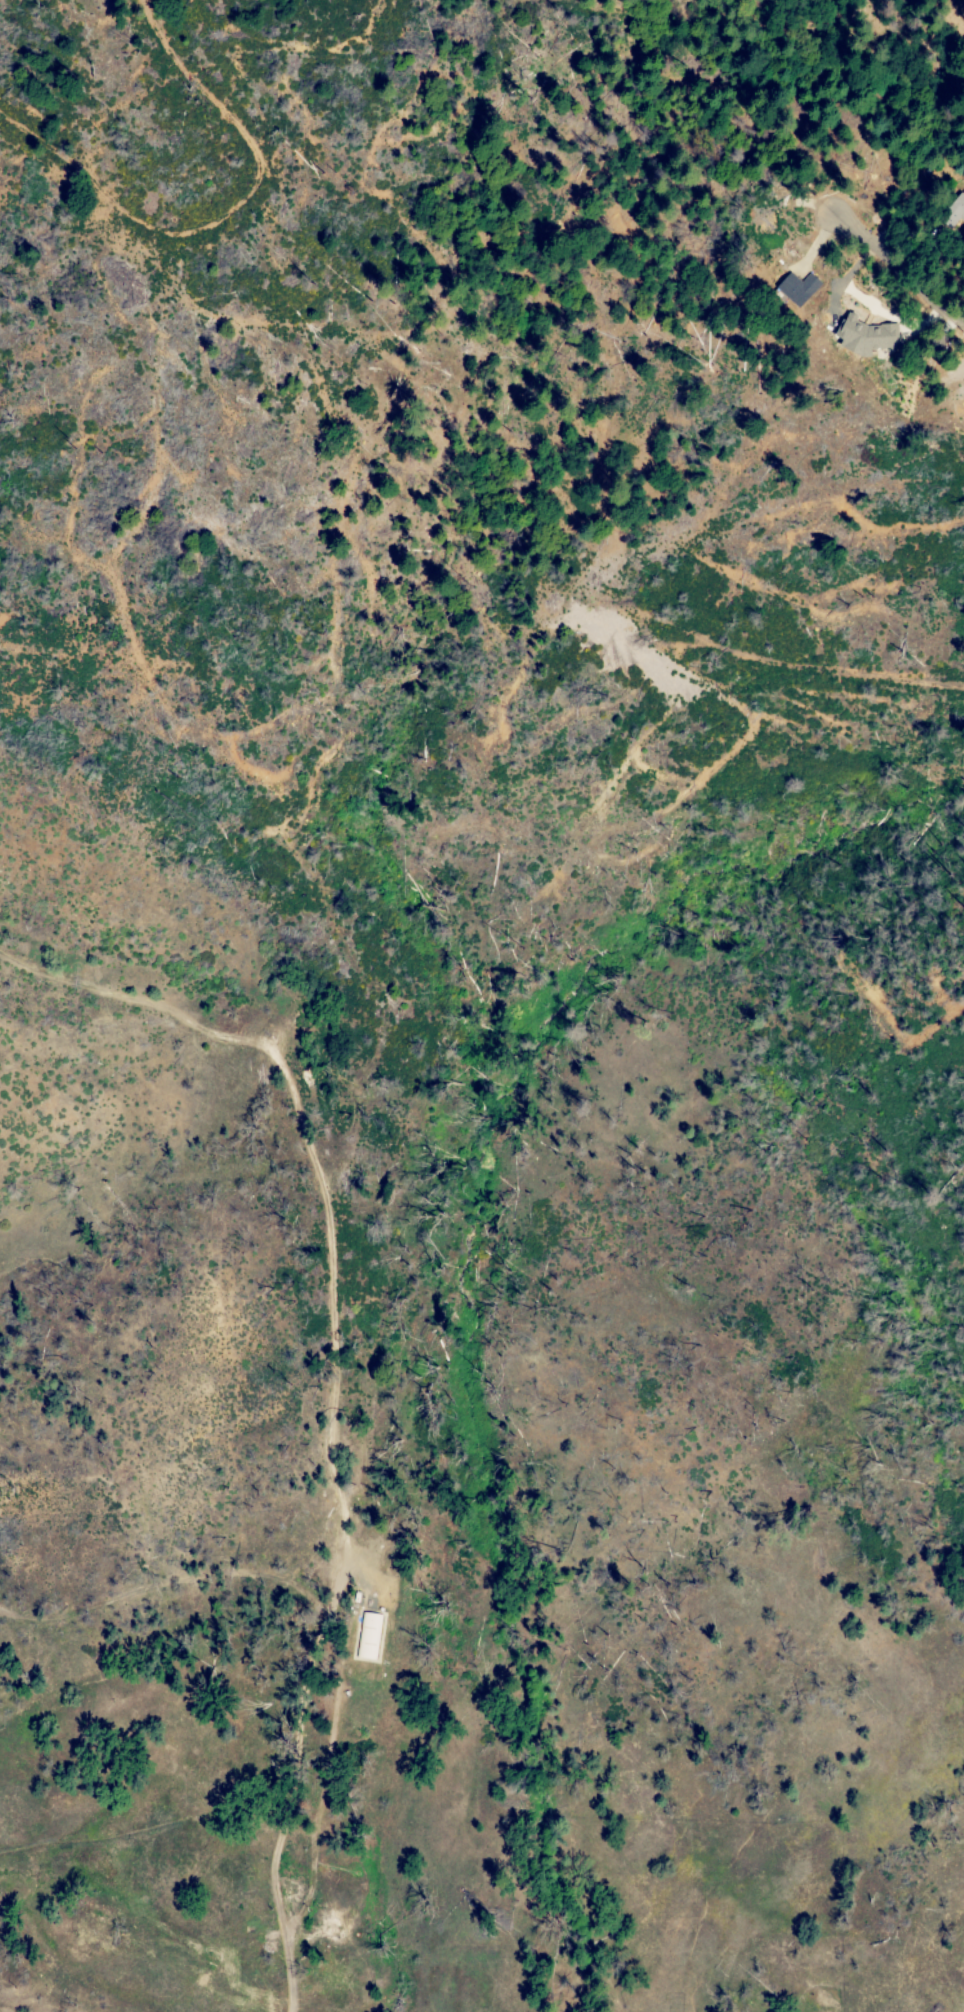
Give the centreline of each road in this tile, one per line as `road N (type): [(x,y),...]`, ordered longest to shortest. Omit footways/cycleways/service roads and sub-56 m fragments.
road 1 (residential): [(288,2011),(293,1888),(279,1725),(330,1563),(335,1487),(309,1167),(272,1105),(220,1053),(0,964)]
road 2 (residential): [(0,108),(57,140),(149,232),(210,215),(249,163),(247,123),(134,31),(140,0)]
road 3 (residential): [(963,322),(847,217)]

